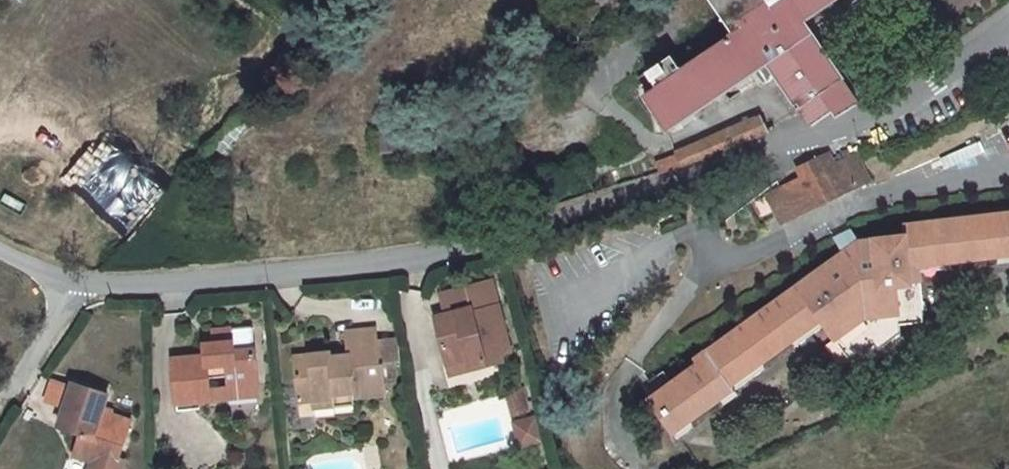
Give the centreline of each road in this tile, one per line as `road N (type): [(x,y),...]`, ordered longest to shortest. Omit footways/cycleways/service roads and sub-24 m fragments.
road 1 (unclassified): [(68,288),(164,284),(508,238),(884,104),(1008,18)]
road 2 (unclassified): [(68,288),(0,395)]

